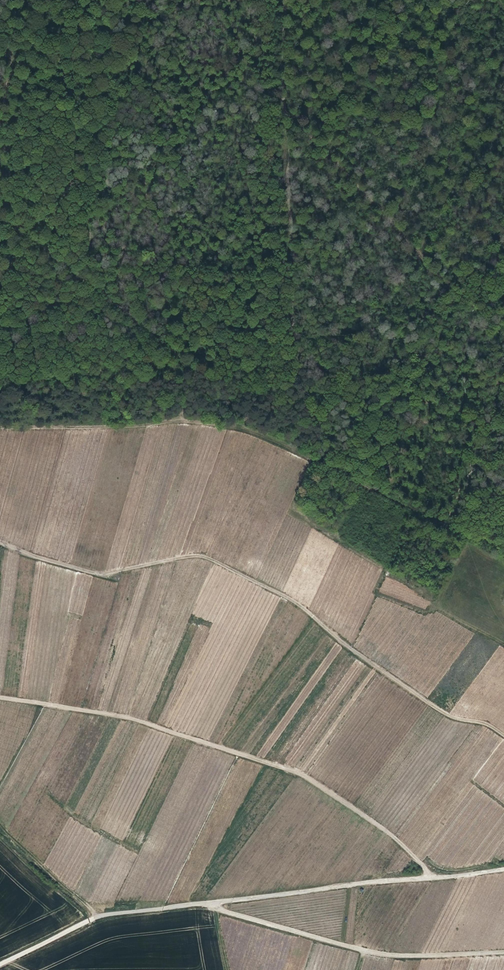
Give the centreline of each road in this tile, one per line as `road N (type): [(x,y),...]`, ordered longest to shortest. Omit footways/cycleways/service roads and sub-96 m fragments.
road 1 (track): [(0,542),(100,573),(198,556),(218,561),(312,613),(449,716),(503,733)]
road 2 (track): [(0,698),(130,719),(296,772),(389,832),(431,878)]
road 3 (track): [(503,557),(312,455),(230,422),(108,322)]
road 4 (track): [(0,424),(230,422)]
road 5 (track): [(503,647),(435,610),(469,538)]

